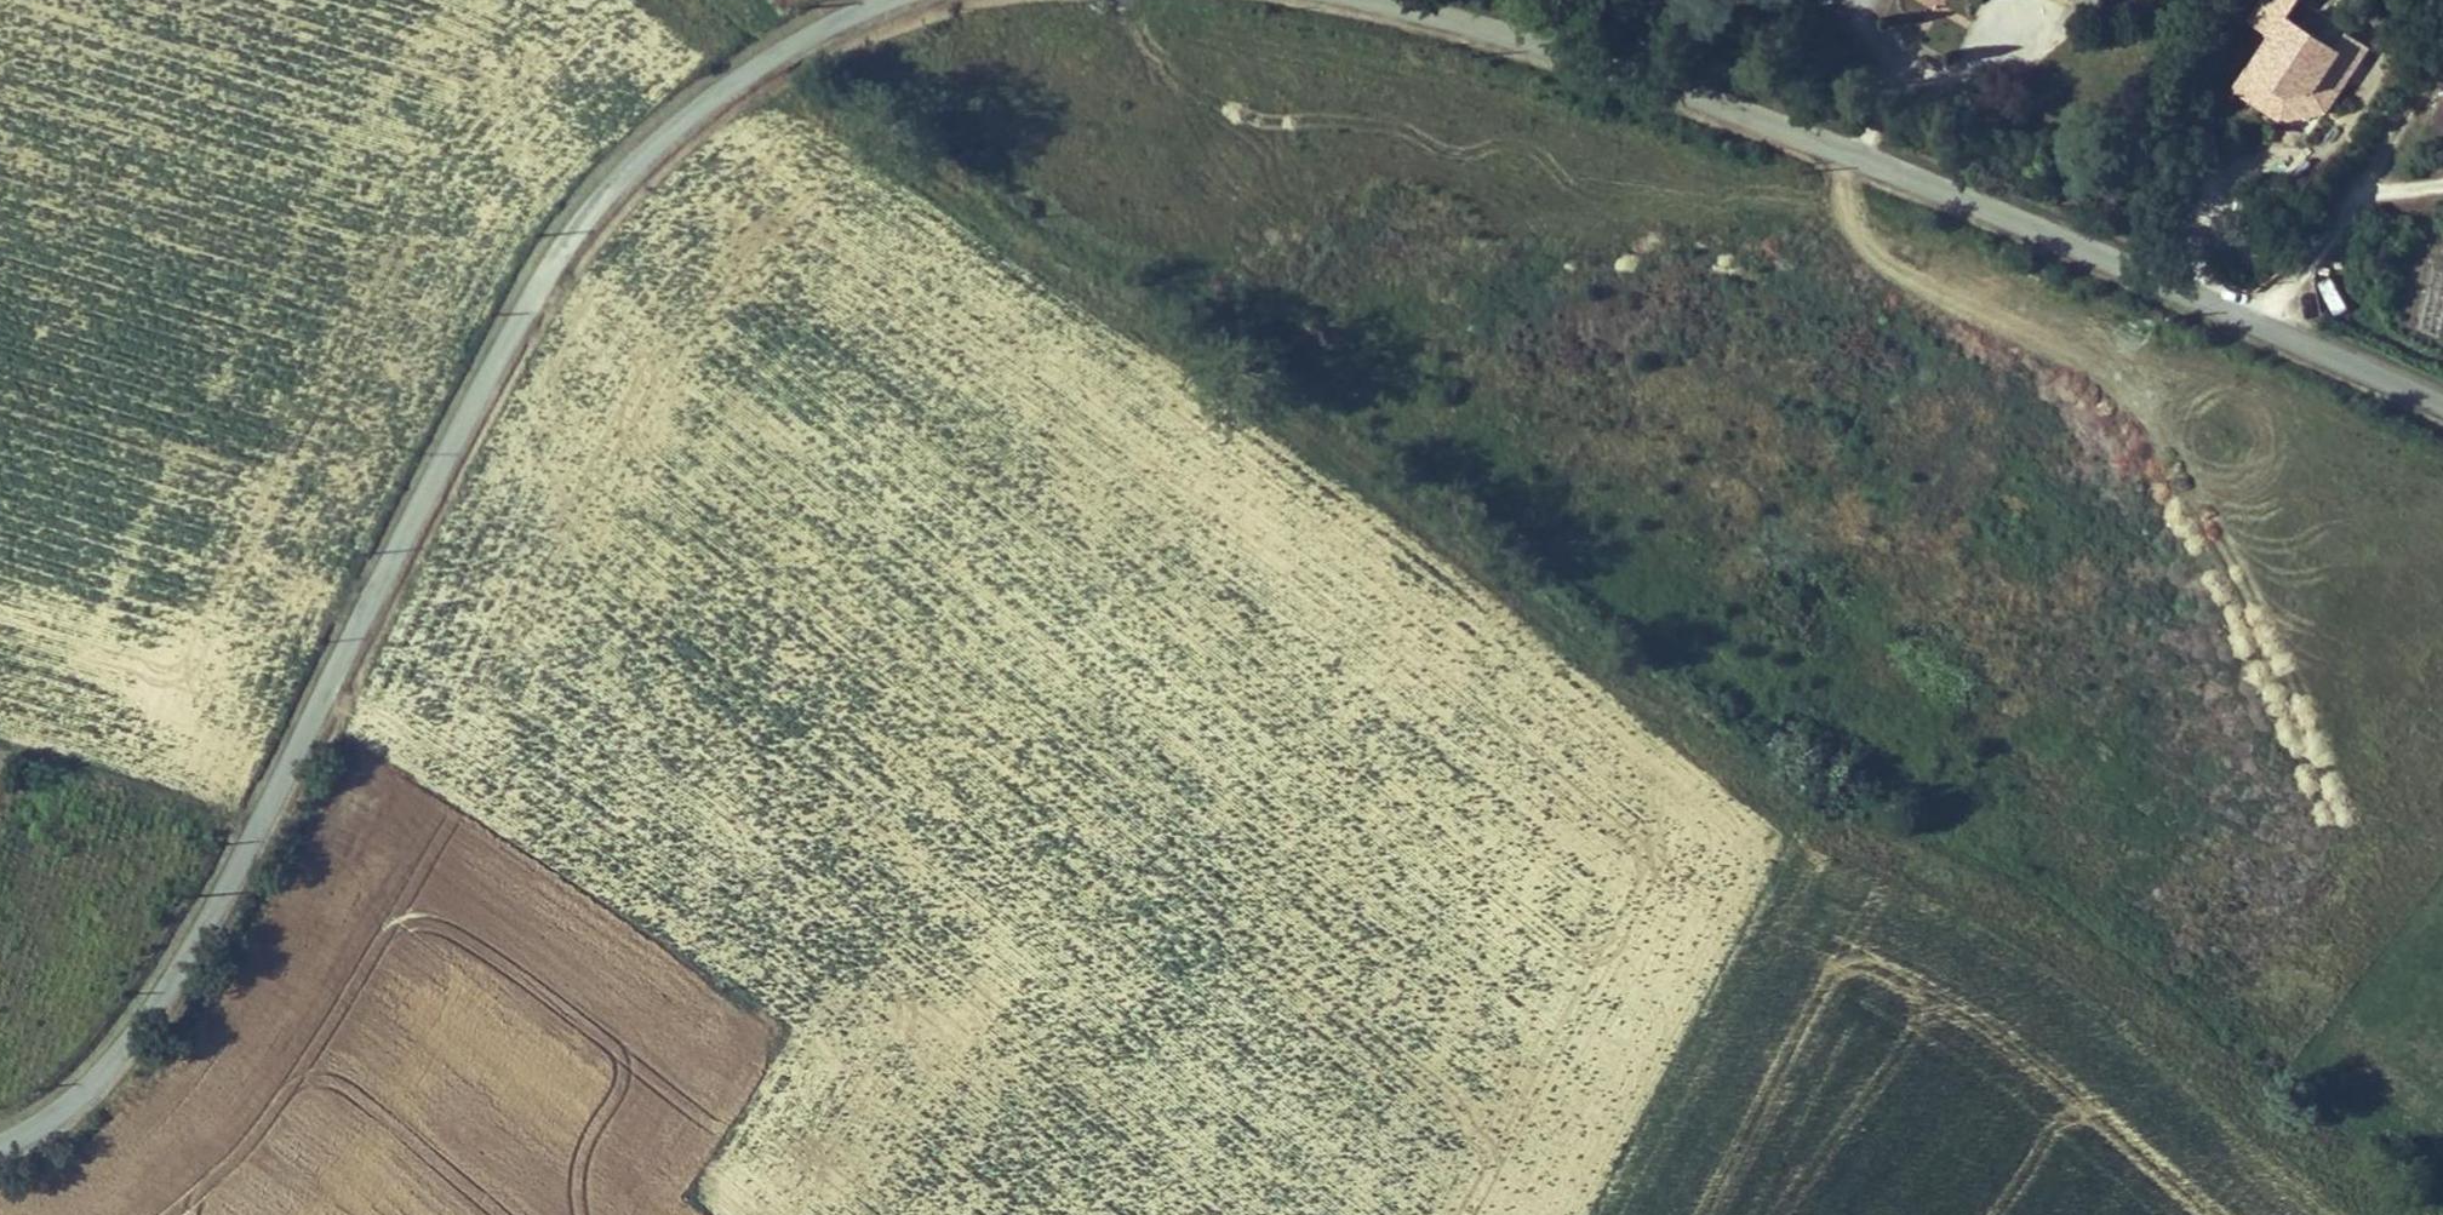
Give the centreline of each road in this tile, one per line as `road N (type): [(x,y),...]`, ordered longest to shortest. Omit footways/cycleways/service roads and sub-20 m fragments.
road 1 (tertiary): [(0,1141),(48,1123),(149,1024),(206,932),(471,406),(573,230),(680,118),(793,48),(906,0)]
road 2 (tertiary): [(1356,0),(1599,59),(2442,400)]

